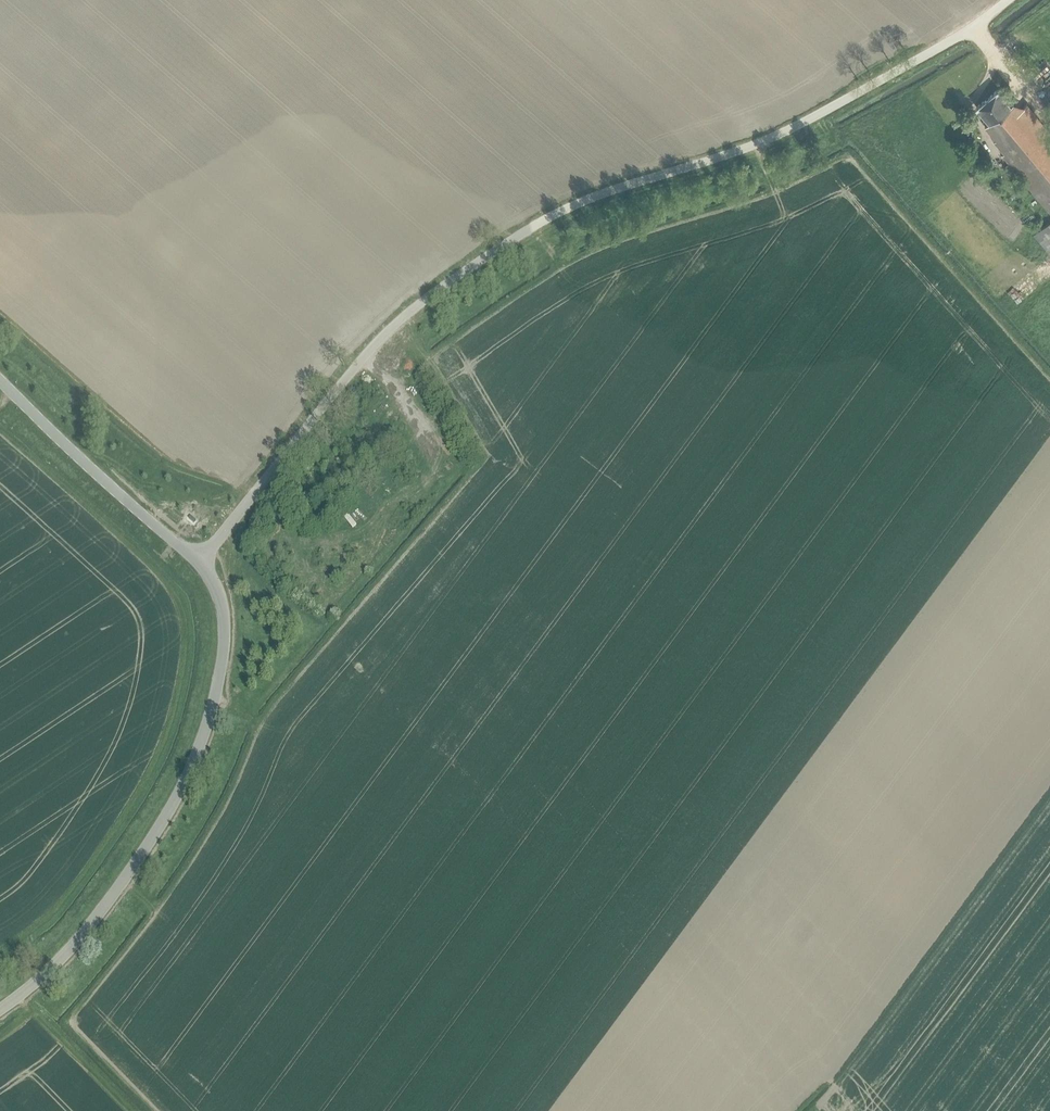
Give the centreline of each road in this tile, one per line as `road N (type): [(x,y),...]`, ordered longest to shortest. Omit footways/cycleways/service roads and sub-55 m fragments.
road 1 (unclassified): [(198,564),(356,368),(398,320),(450,282),(533,227),(602,194),(766,142),(1011,0)]
road 2 (tertiary): [(0,1010),(85,933),(192,767),(222,660),(224,613),(198,564)]
road 3 (tertiary): [(198,564),(0,381)]

